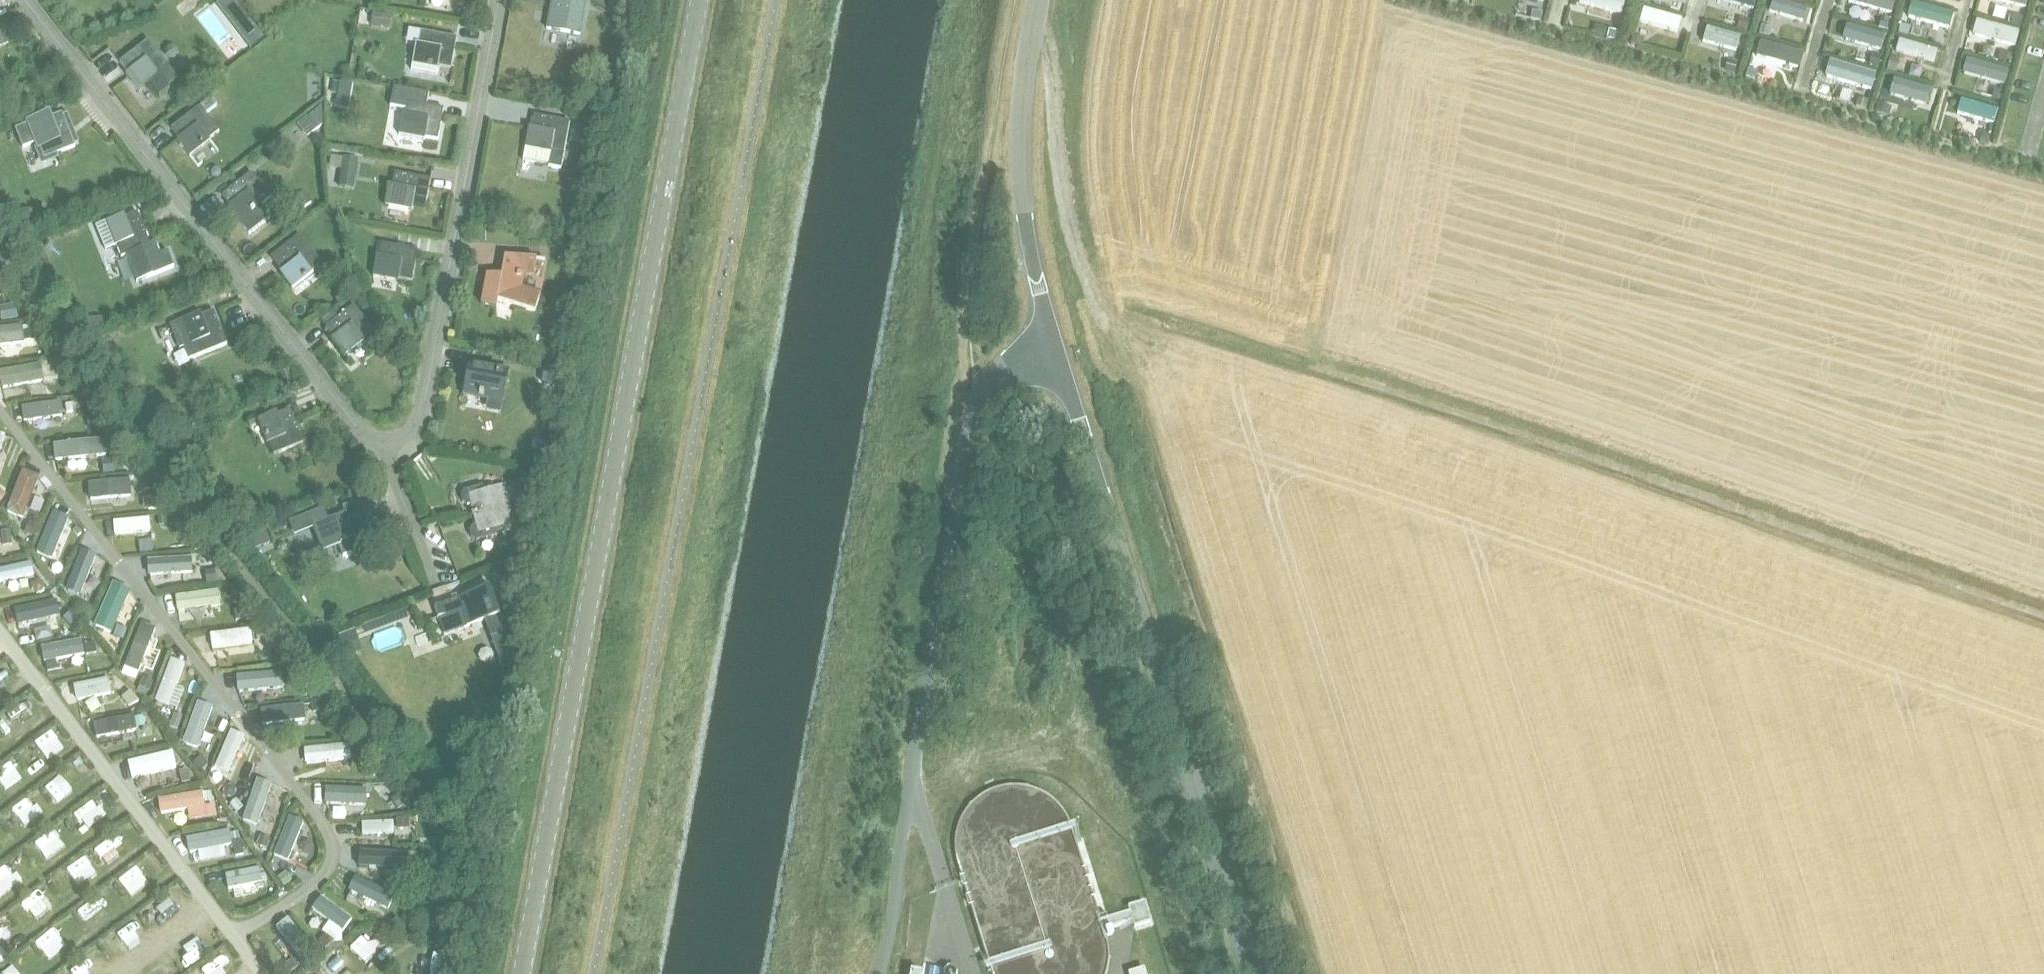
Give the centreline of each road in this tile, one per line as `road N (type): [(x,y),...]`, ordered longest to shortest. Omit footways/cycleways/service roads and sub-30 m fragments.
road 1 (tertiary): [(522,973),(700,0)]
road 2 (unclassified): [(877,973),(894,914),(974,414),(982,389),(1056,359)]
road 3 (unclassified): [(1249,973),(1056,359)]
road 4 (unclassified): [(1056,359),(1020,179),(1025,75),(1039,0)]

